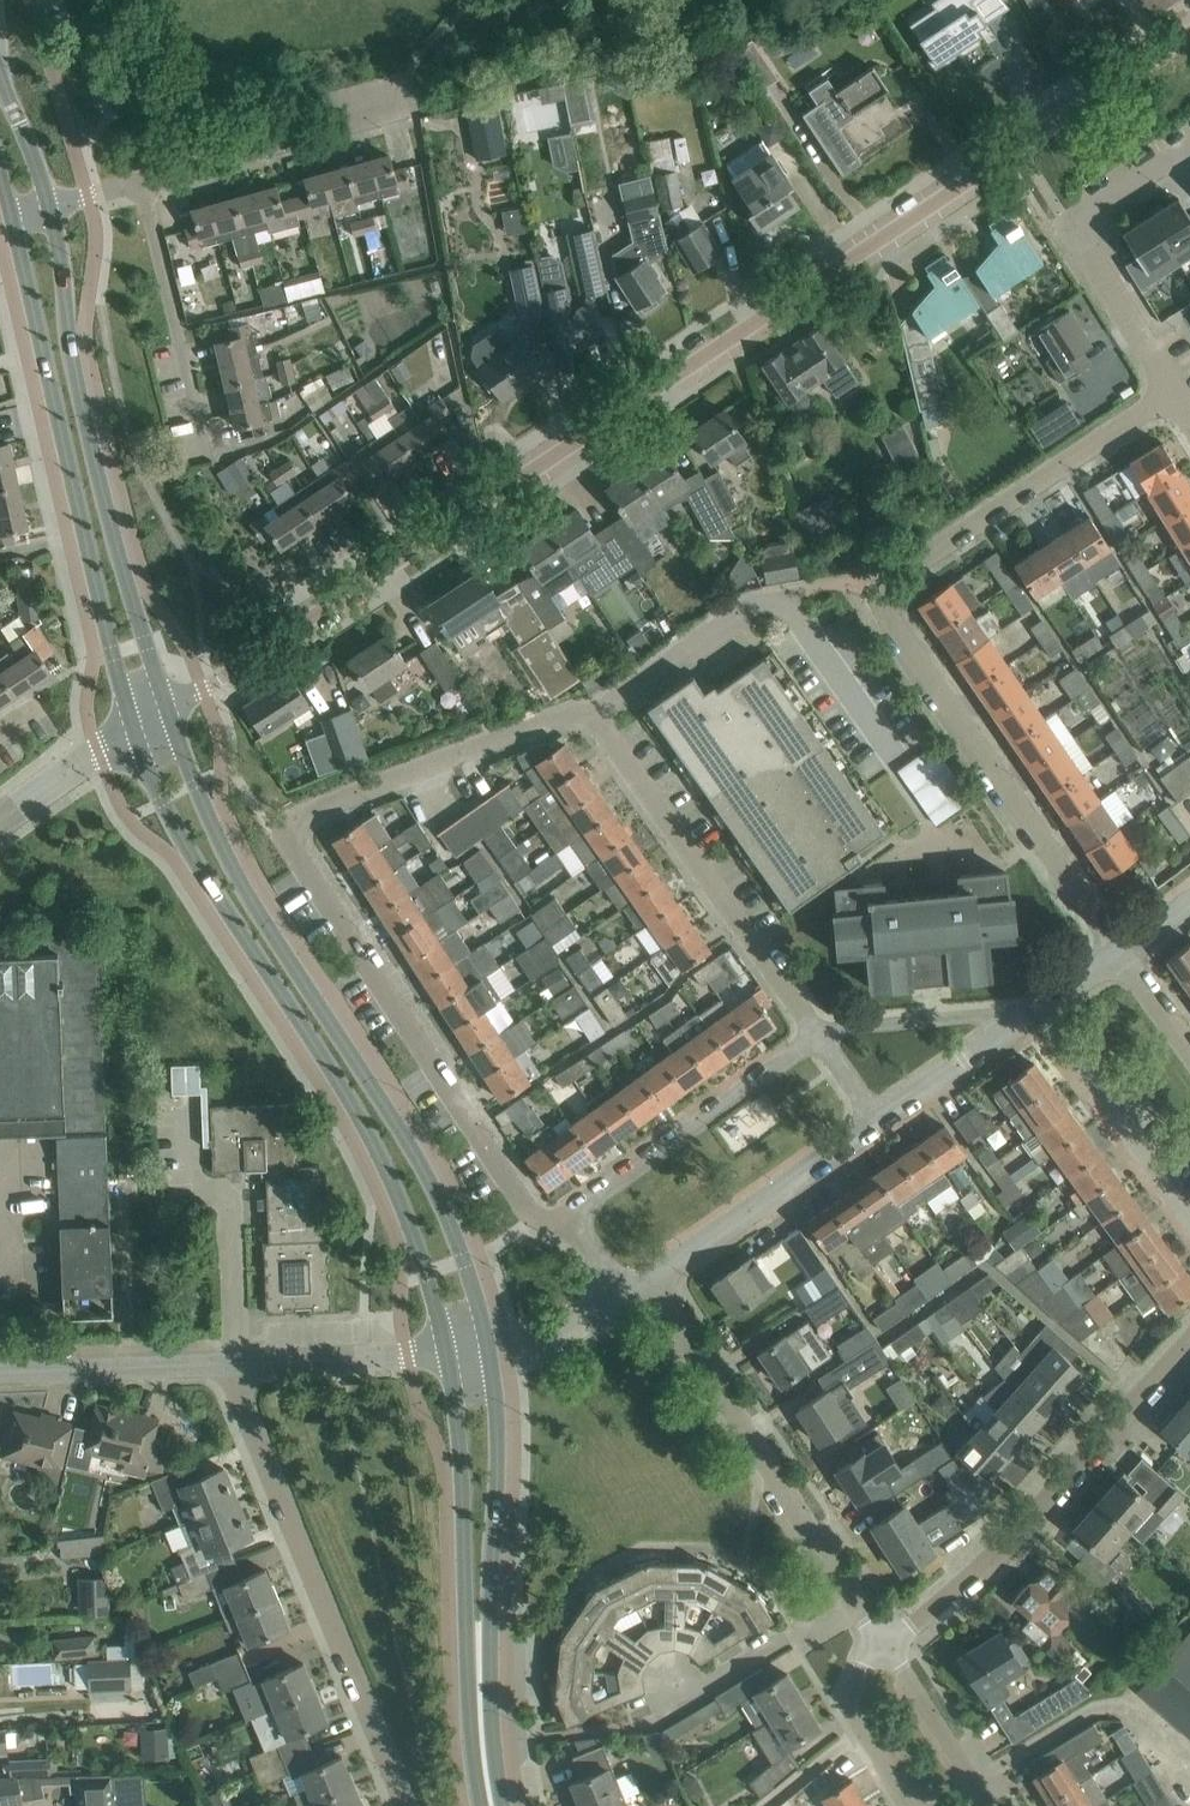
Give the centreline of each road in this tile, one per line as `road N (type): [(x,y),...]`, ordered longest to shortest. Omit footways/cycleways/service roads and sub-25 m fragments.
road 1 (residential): [(1189,32),(597,432),(167,708)]
road 2 (residential): [(566,1223),(530,1212),(301,863),(288,829),(311,812),(587,711)]
road 3 (residential): [(1123,954),(889,618),(887,585),(1174,393)]
road 4 (tertiary): [(488,1346),(467,1269),(417,1158),(236,876),(167,708)]
road 5 (tertiary): [(133,728),(188,849),(384,1164),(445,1348)]
road 6 (tertiary): [(11,215),(107,656),(133,728)]
road 7 (tertiary): [(167,708),(142,639),(72,373),(50,206)]
road 8 (residential): [(232,1364),(410,1805)]
road 9 (tertiary): [(503,1805),(493,1728),(497,1462),(488,1346)]
road 10 (tertiary): [(445,1348),(463,1479),(480,1805)]
road 11 (unclassified): [(887,1646),(1051,1504),(1189,1347)]
road 12 (residential): [(818,1034),(587,711)]
road 13 (unclassified): [(859,1605),(651,1278)]
road 14 (residential): [(1174,393),(1068,223),(1189,147)]
road 15 (unclassified): [(566,1223),(818,1034)]
road 16 (residential): [(141,180),(204,452)]
road 17 (residential): [(651,1278),(879,1119)]
road 18 (residential): [(141,180),(404,113)]
road 19 (unclassified): [(1189,1222),(1036,1010)]
road 20 (residential): [(0,1372),(232,1364)]
road 21 (residential): [(782,596),(587,711)]
road 22 (residential): [(818,1034),(1036,1010)]
road 23 (residential): [(232,1364),(445,1348)]
road 24 (unclassified): [(879,1119),(1036,1010)]
road 25 (unclassified): [(687,1687),(859,1605)]
road 26 (unclassified): [(908,1805),(852,1714),(863,1670),(887,1646)]
road 27 (residential): [(0,825),(133,728)]
road 28 (residential): [(976,1782),(887,1646)]
road 29 (residential): [(488,1346),(534,1340),(628,1290)]
road 30 (tertiary): [(50,206),(0,68)]

